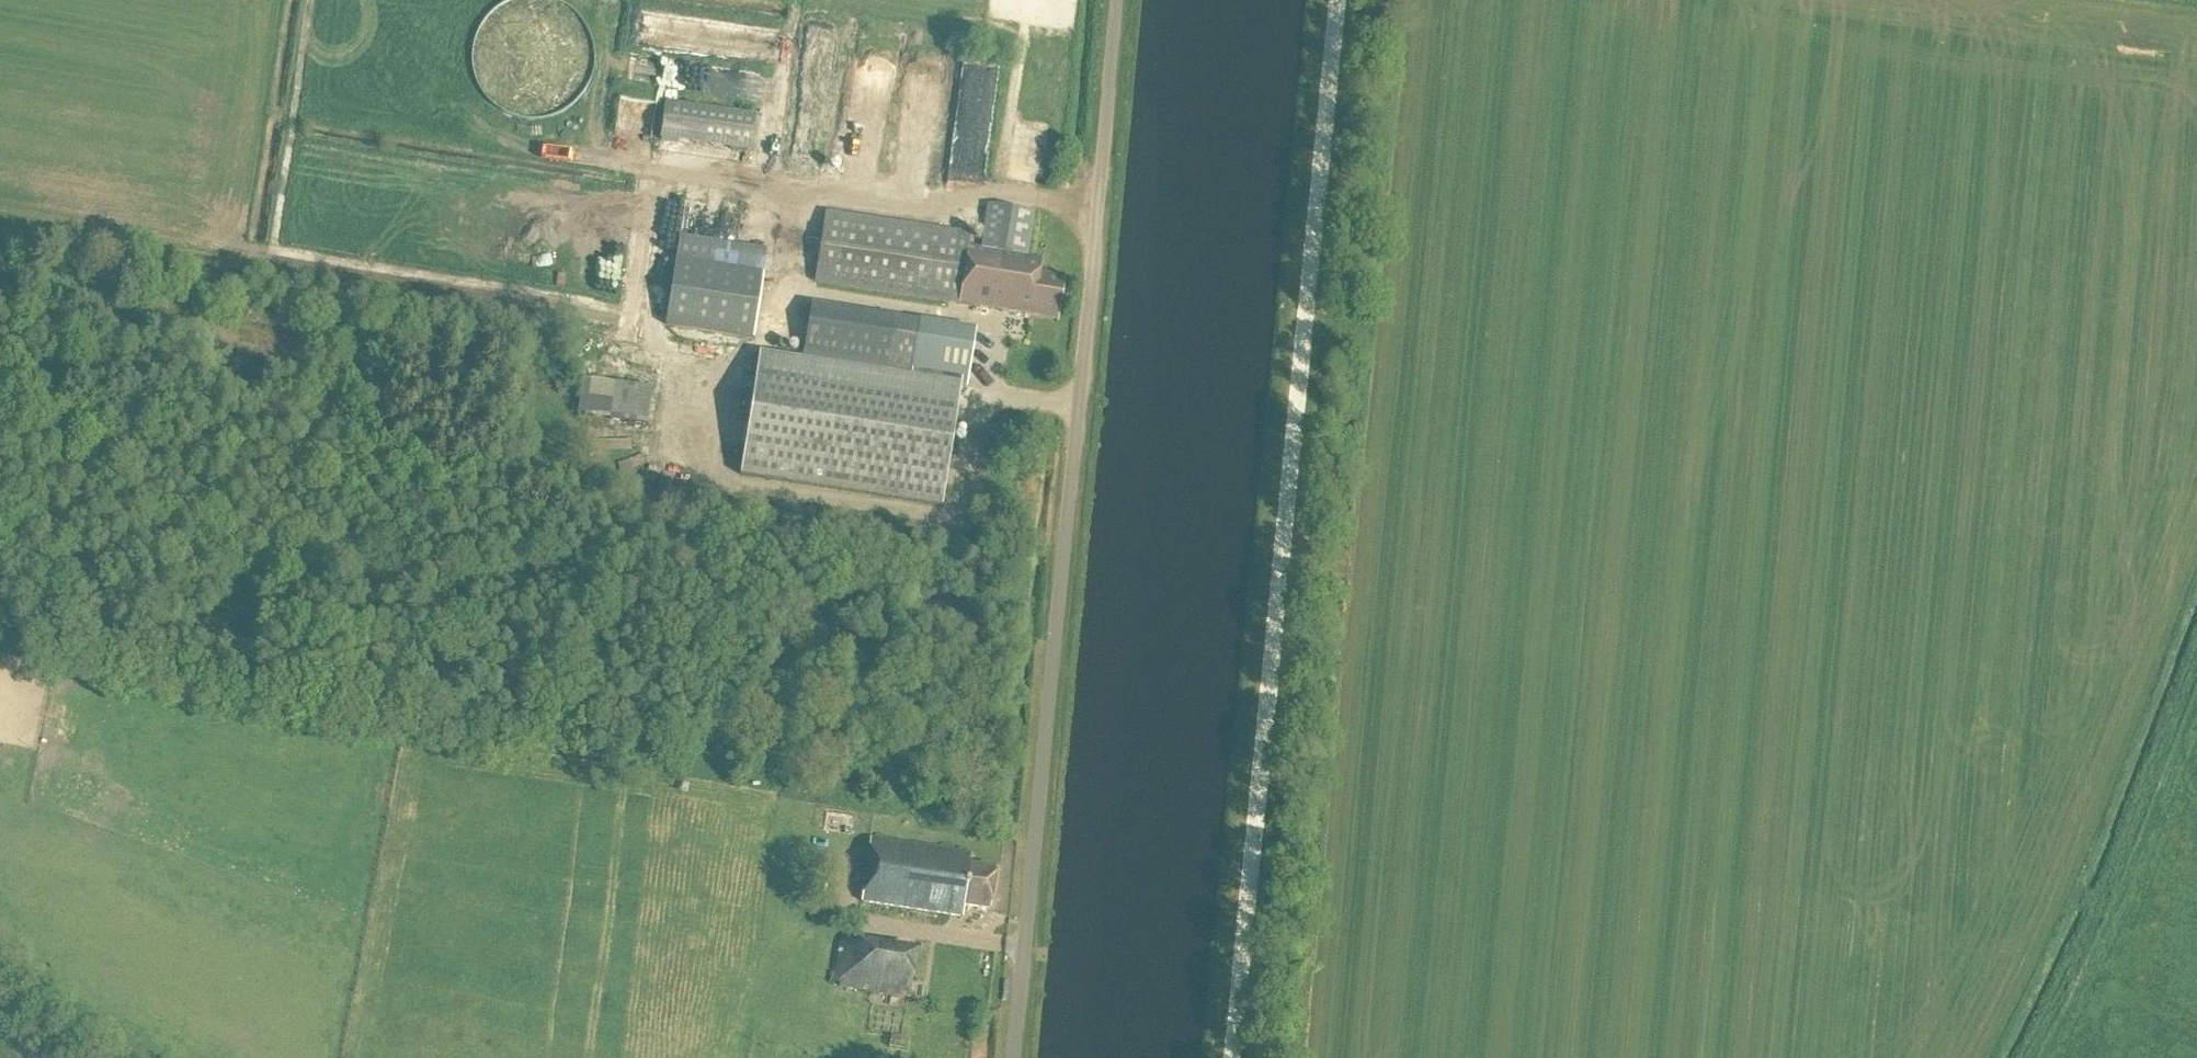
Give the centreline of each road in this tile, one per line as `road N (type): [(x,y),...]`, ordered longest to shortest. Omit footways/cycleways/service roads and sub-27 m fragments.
road 1 (unclassified): [(1012,1057),(1116,0)]
road 2 (track): [(2023,1057),(2083,942),(2196,654)]

